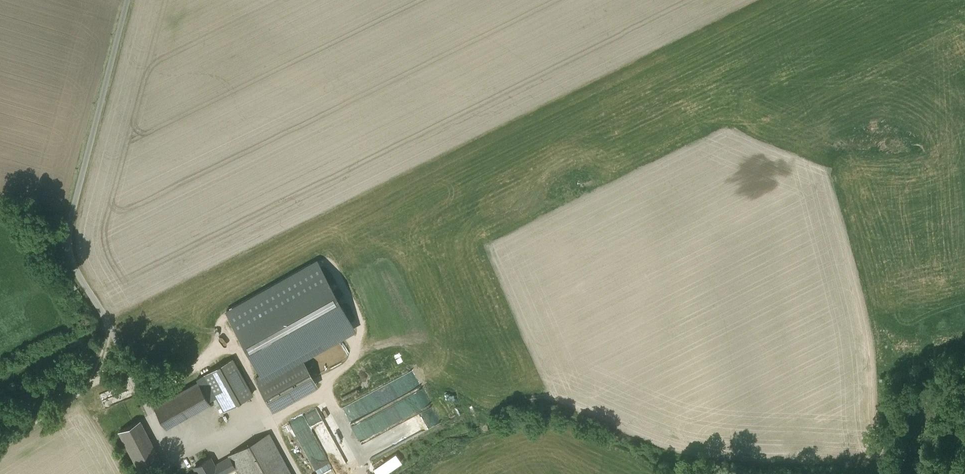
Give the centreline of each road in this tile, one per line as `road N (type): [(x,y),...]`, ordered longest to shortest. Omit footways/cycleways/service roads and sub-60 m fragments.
road 1 (unclassified): [(127,0),(67,242),(132,377)]
road 2 (track): [(0,443),(88,384),(107,347),(106,317)]

